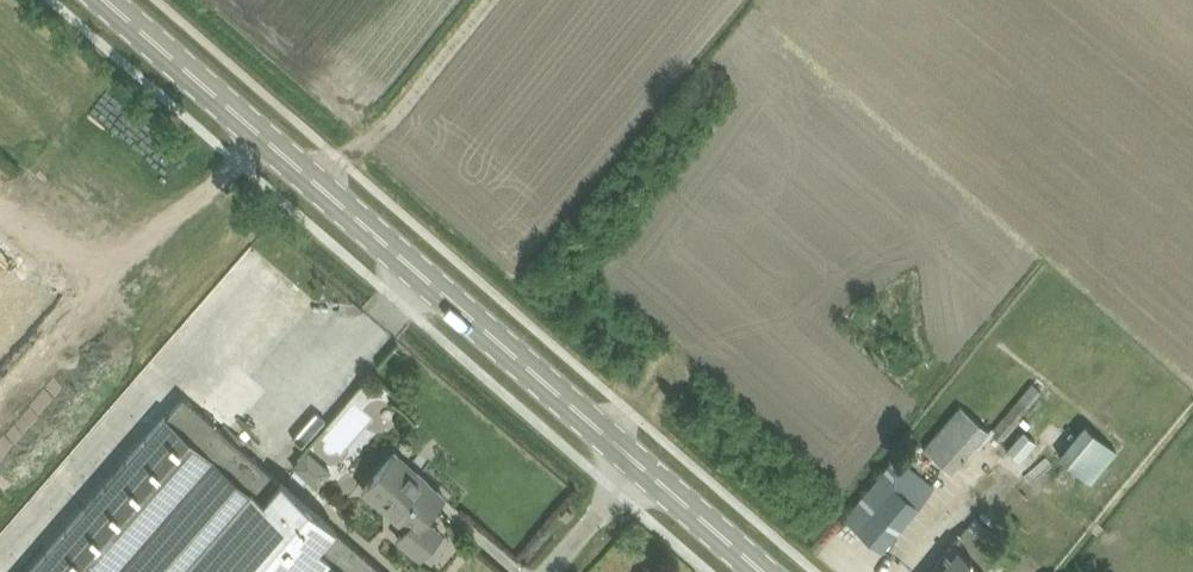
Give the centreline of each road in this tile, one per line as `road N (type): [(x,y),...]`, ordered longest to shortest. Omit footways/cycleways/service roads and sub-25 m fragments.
road 1 (primary): [(640,463),(108,0)]
road 2 (track): [(484,0),(323,187)]
road 3 (primary): [(769,571),(640,463)]
road 4 (unclassified): [(640,463),(546,571)]

